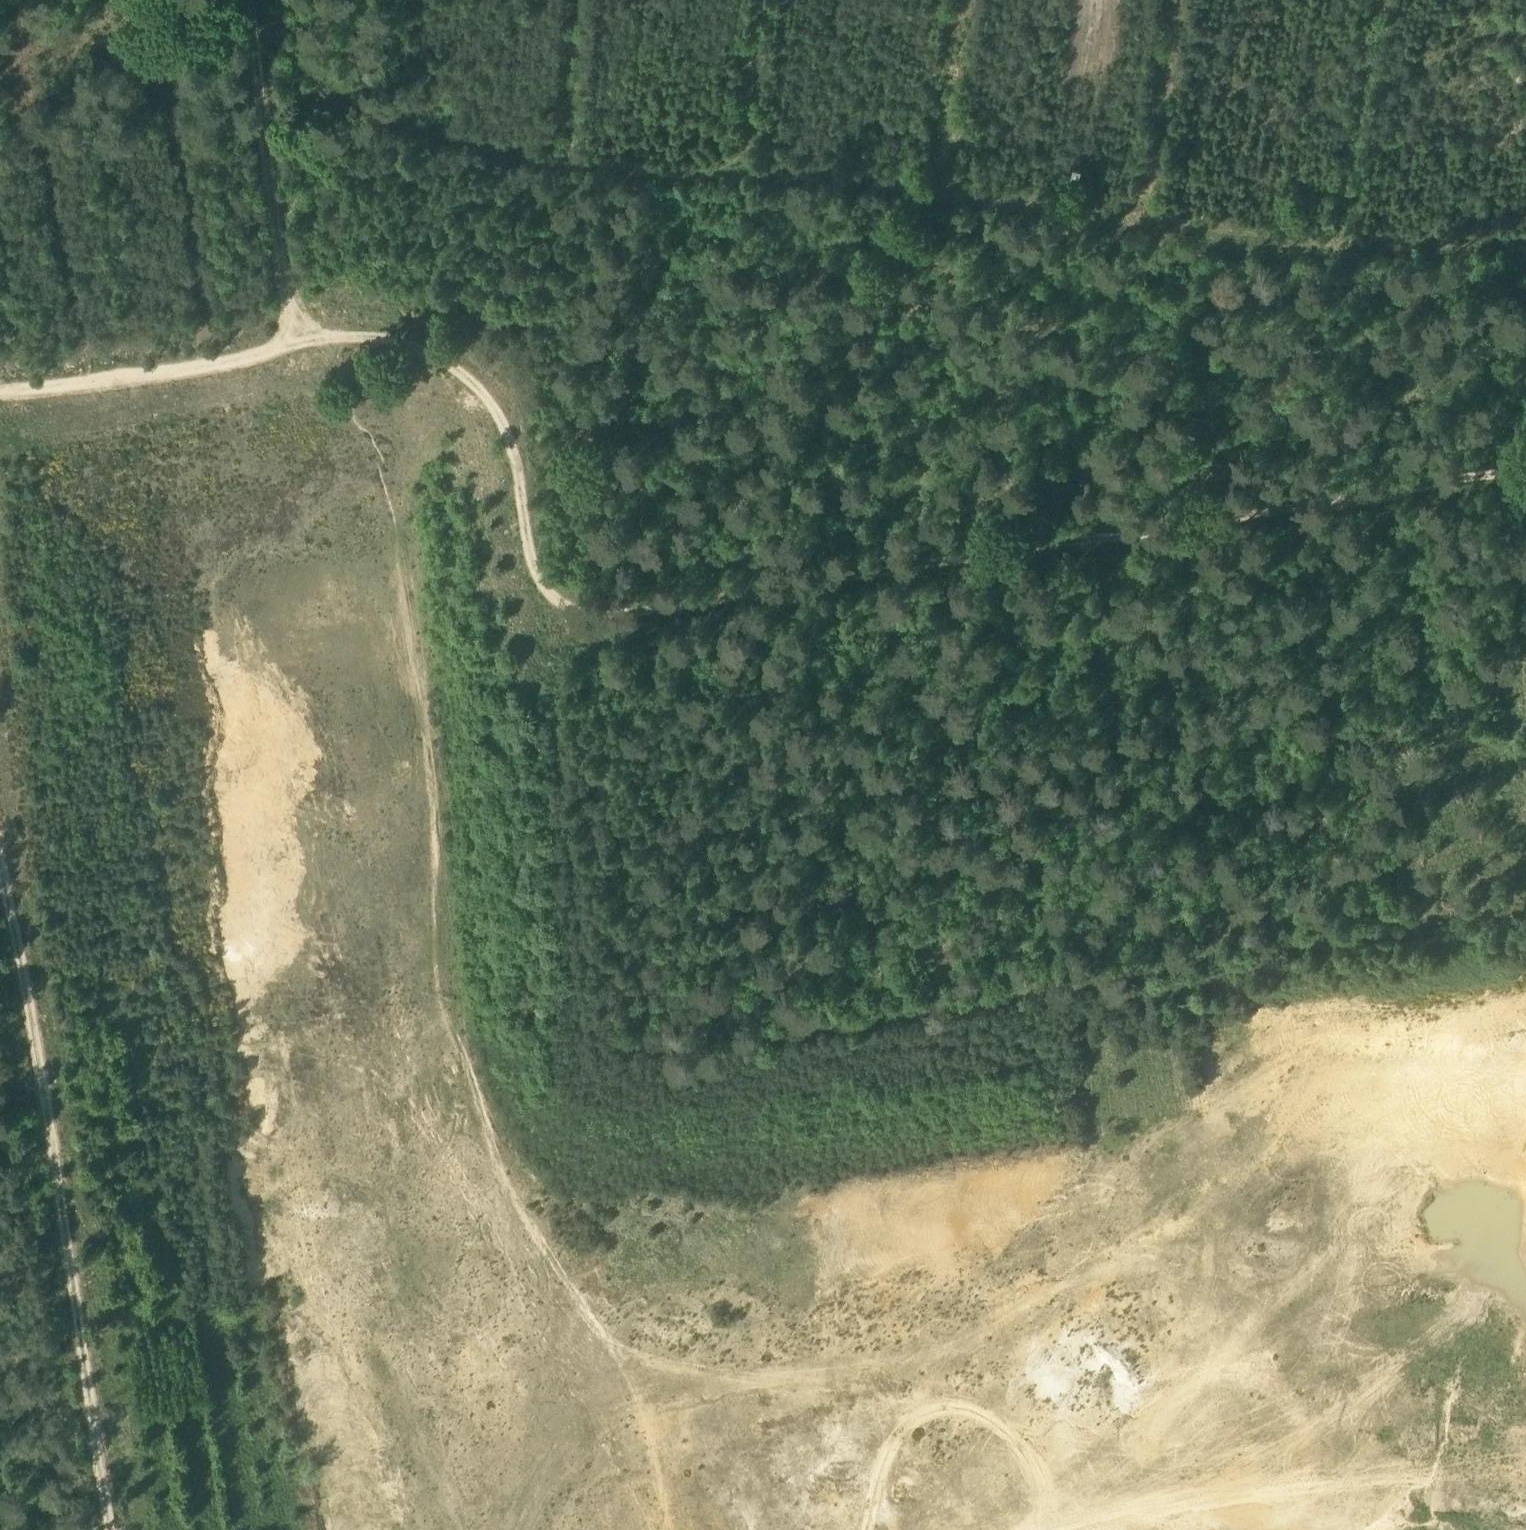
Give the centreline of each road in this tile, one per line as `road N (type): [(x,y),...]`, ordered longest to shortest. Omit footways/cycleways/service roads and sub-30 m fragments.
road 1 (track): [(1525,459),(597,597),(569,587),(542,560),(513,417),(472,365),(395,326),(294,327)]
road 2 (track): [(0,858),(113,1529)]
road 3 (track): [(294,327),(247,0)]
road 4 (track): [(294,327),(213,354),(0,380)]

